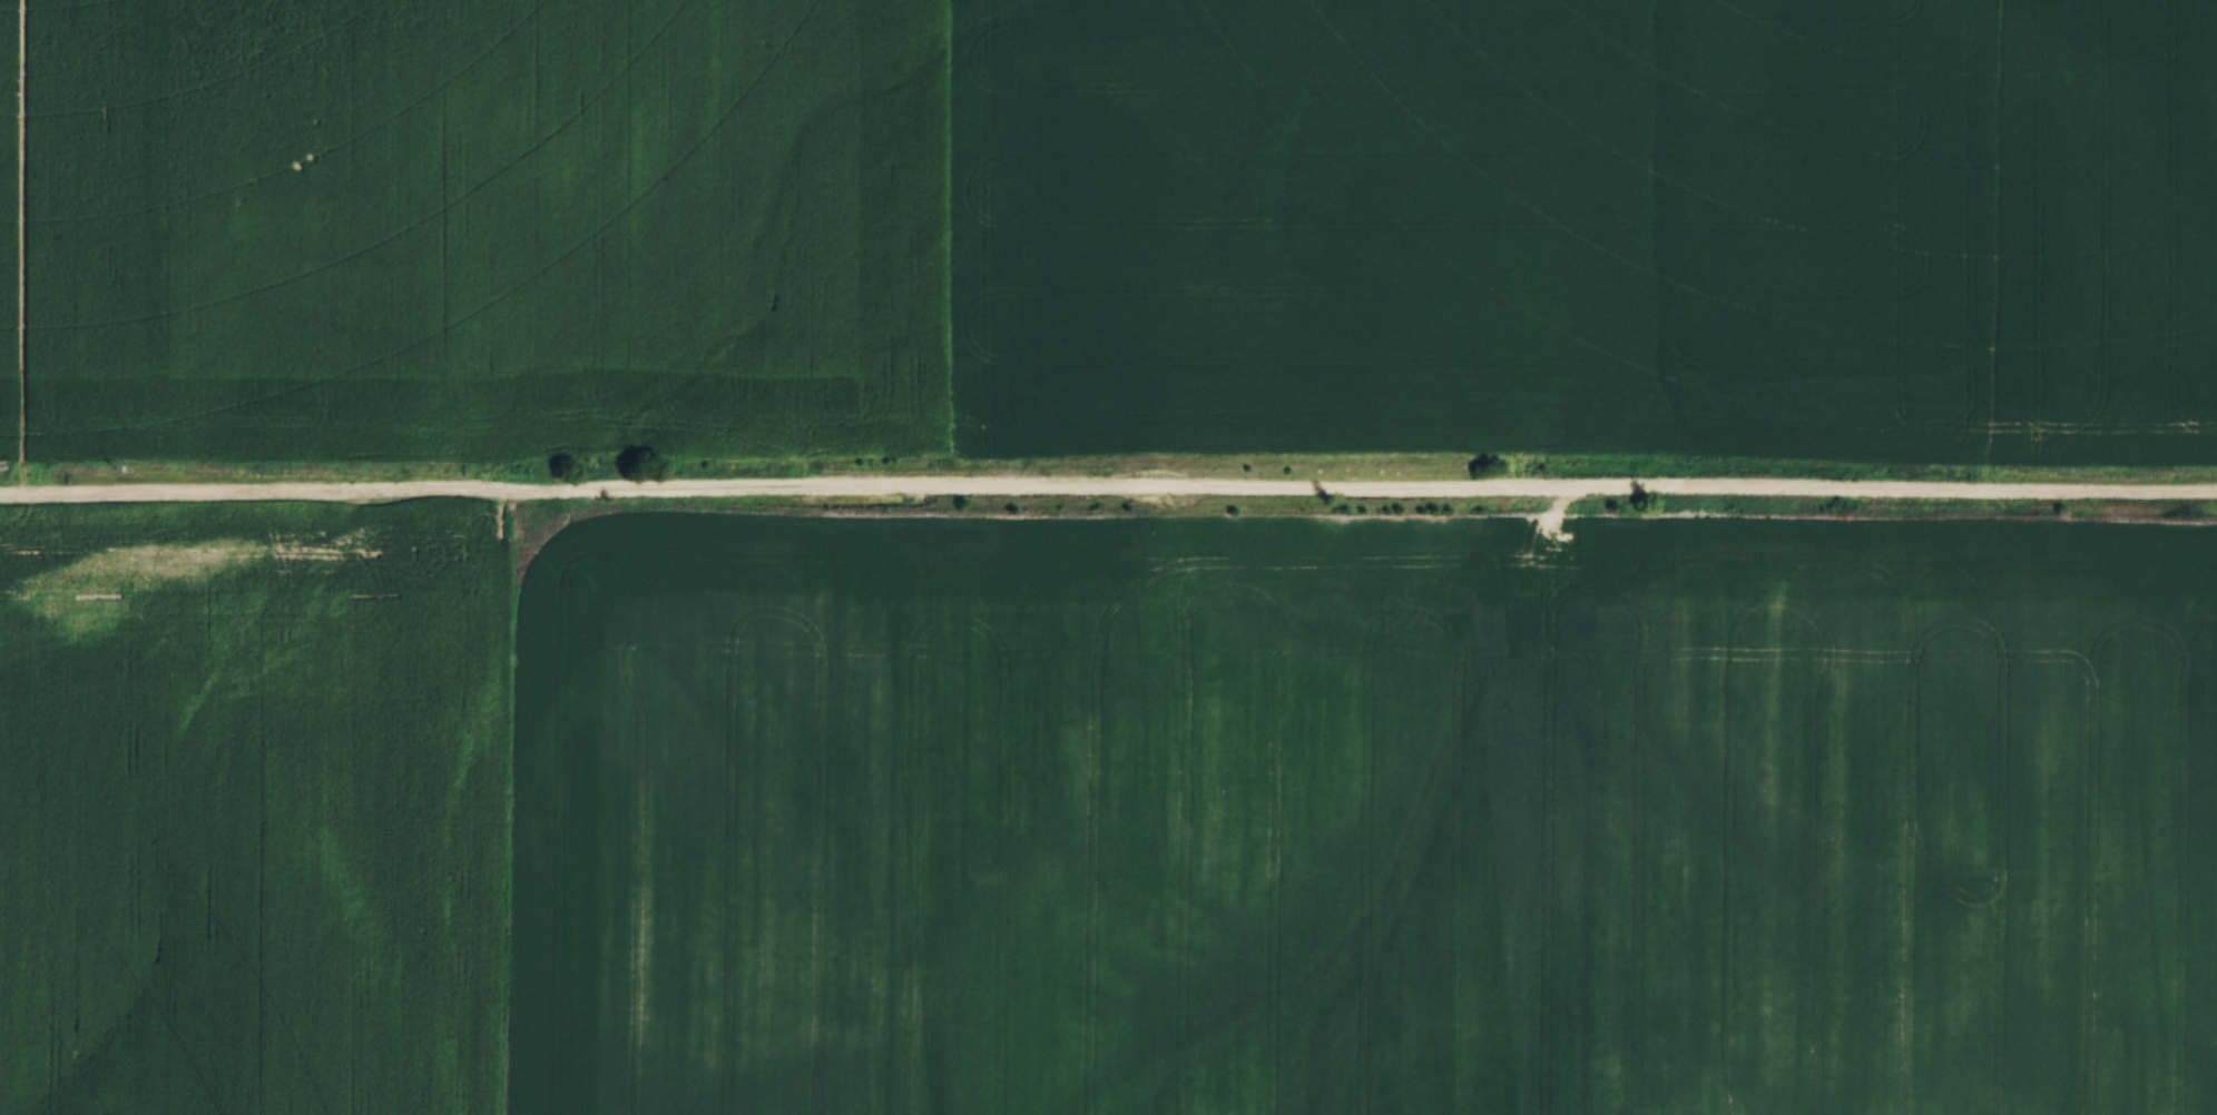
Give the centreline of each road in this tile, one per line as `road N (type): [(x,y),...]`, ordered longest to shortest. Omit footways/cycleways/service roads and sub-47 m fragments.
road 1 (residential): [(2216,499),(524,494)]
road 2 (residential): [(524,494),(0,497)]

